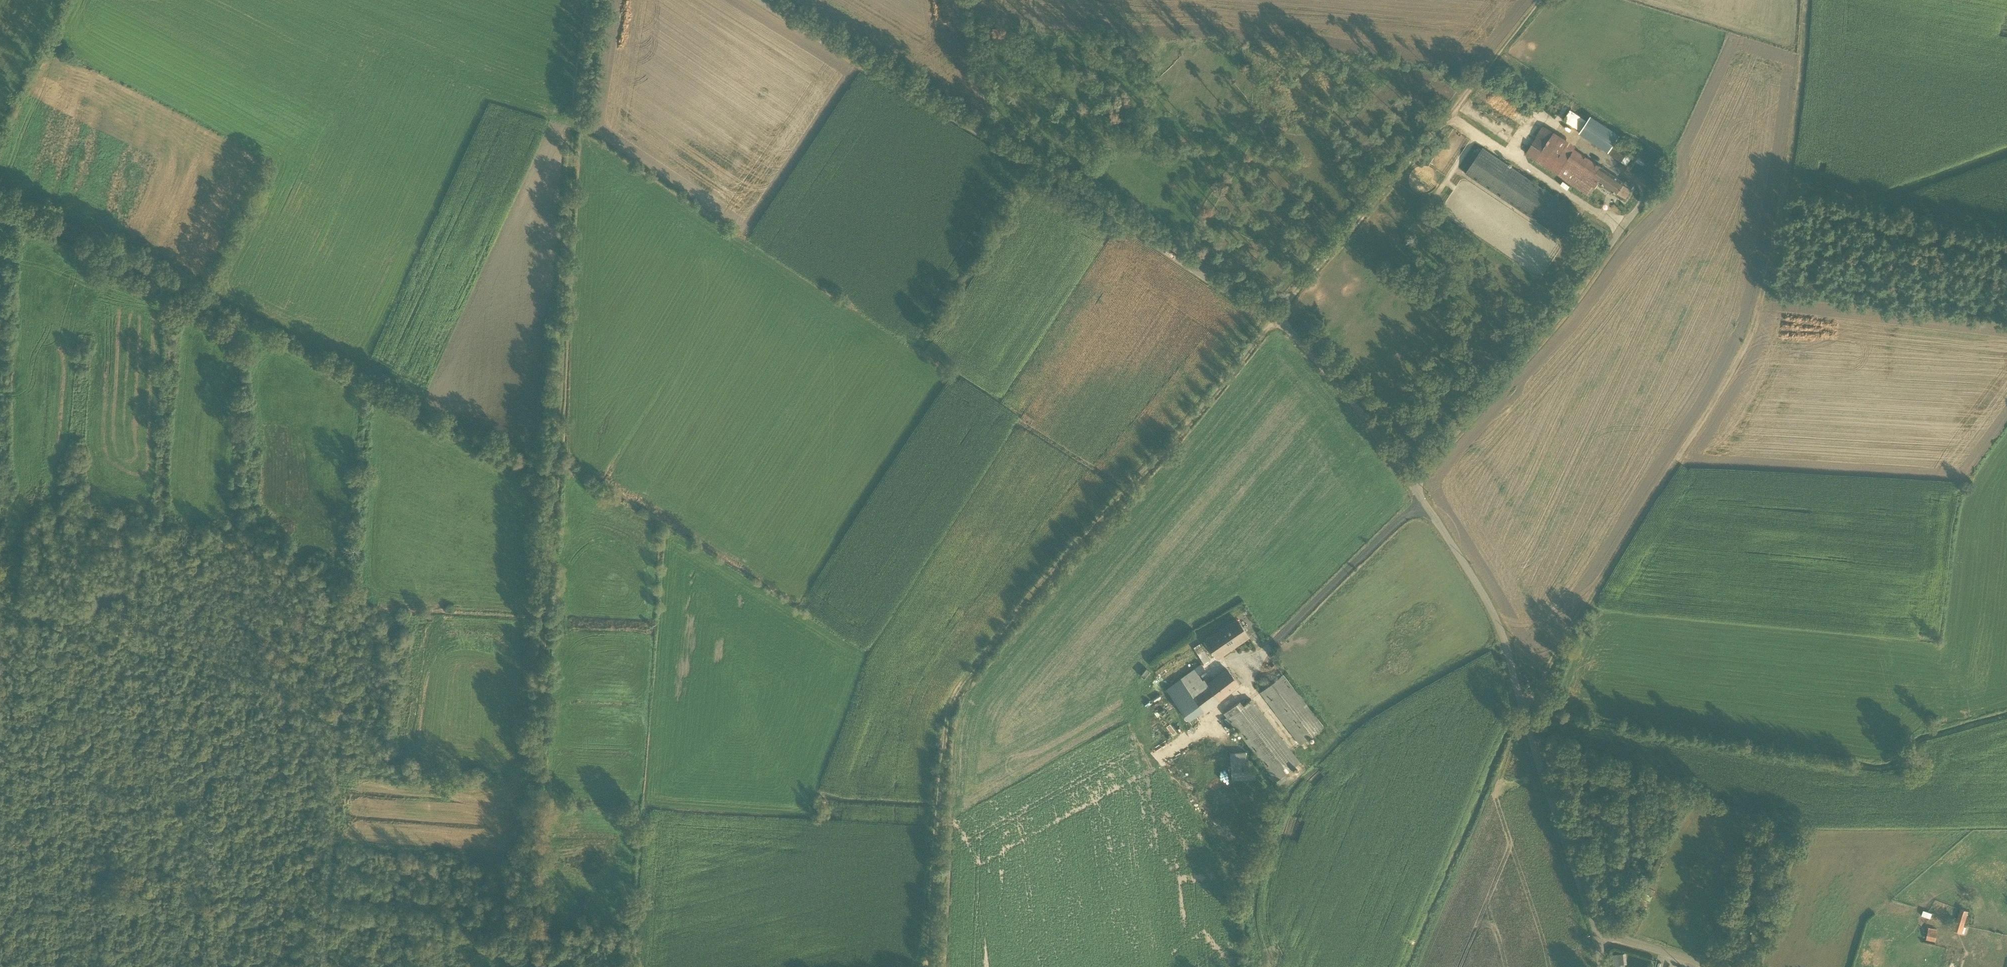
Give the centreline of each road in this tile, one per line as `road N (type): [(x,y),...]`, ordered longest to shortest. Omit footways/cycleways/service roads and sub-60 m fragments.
road 1 (track): [(1539,0),(951,702),(927,966)]
road 2 (track): [(0,207),(551,486),(521,966)]
road 3 (residential): [(756,0),(1060,179),(1272,319),(1356,407),(1411,487)]
road 4 (track): [(1808,0),(1792,161),(1743,356),(1520,704)]
road 5 (unclassified): [(1411,487),(1589,273),(1642,194),(1630,175),(1484,69)]
road 6 (track): [(595,0),(575,131),(551,486)]
road 7 (residential): [(1423,502),(1499,629),(1597,933)]
road 8 (unclassified): [(1423,502),(1258,658)]
road 9 (track): [(1787,185),(1878,197),(2006,160)]
road 10 (track): [(577,120),(746,234)]
road 11 (track): [(970,0),(988,137)]

